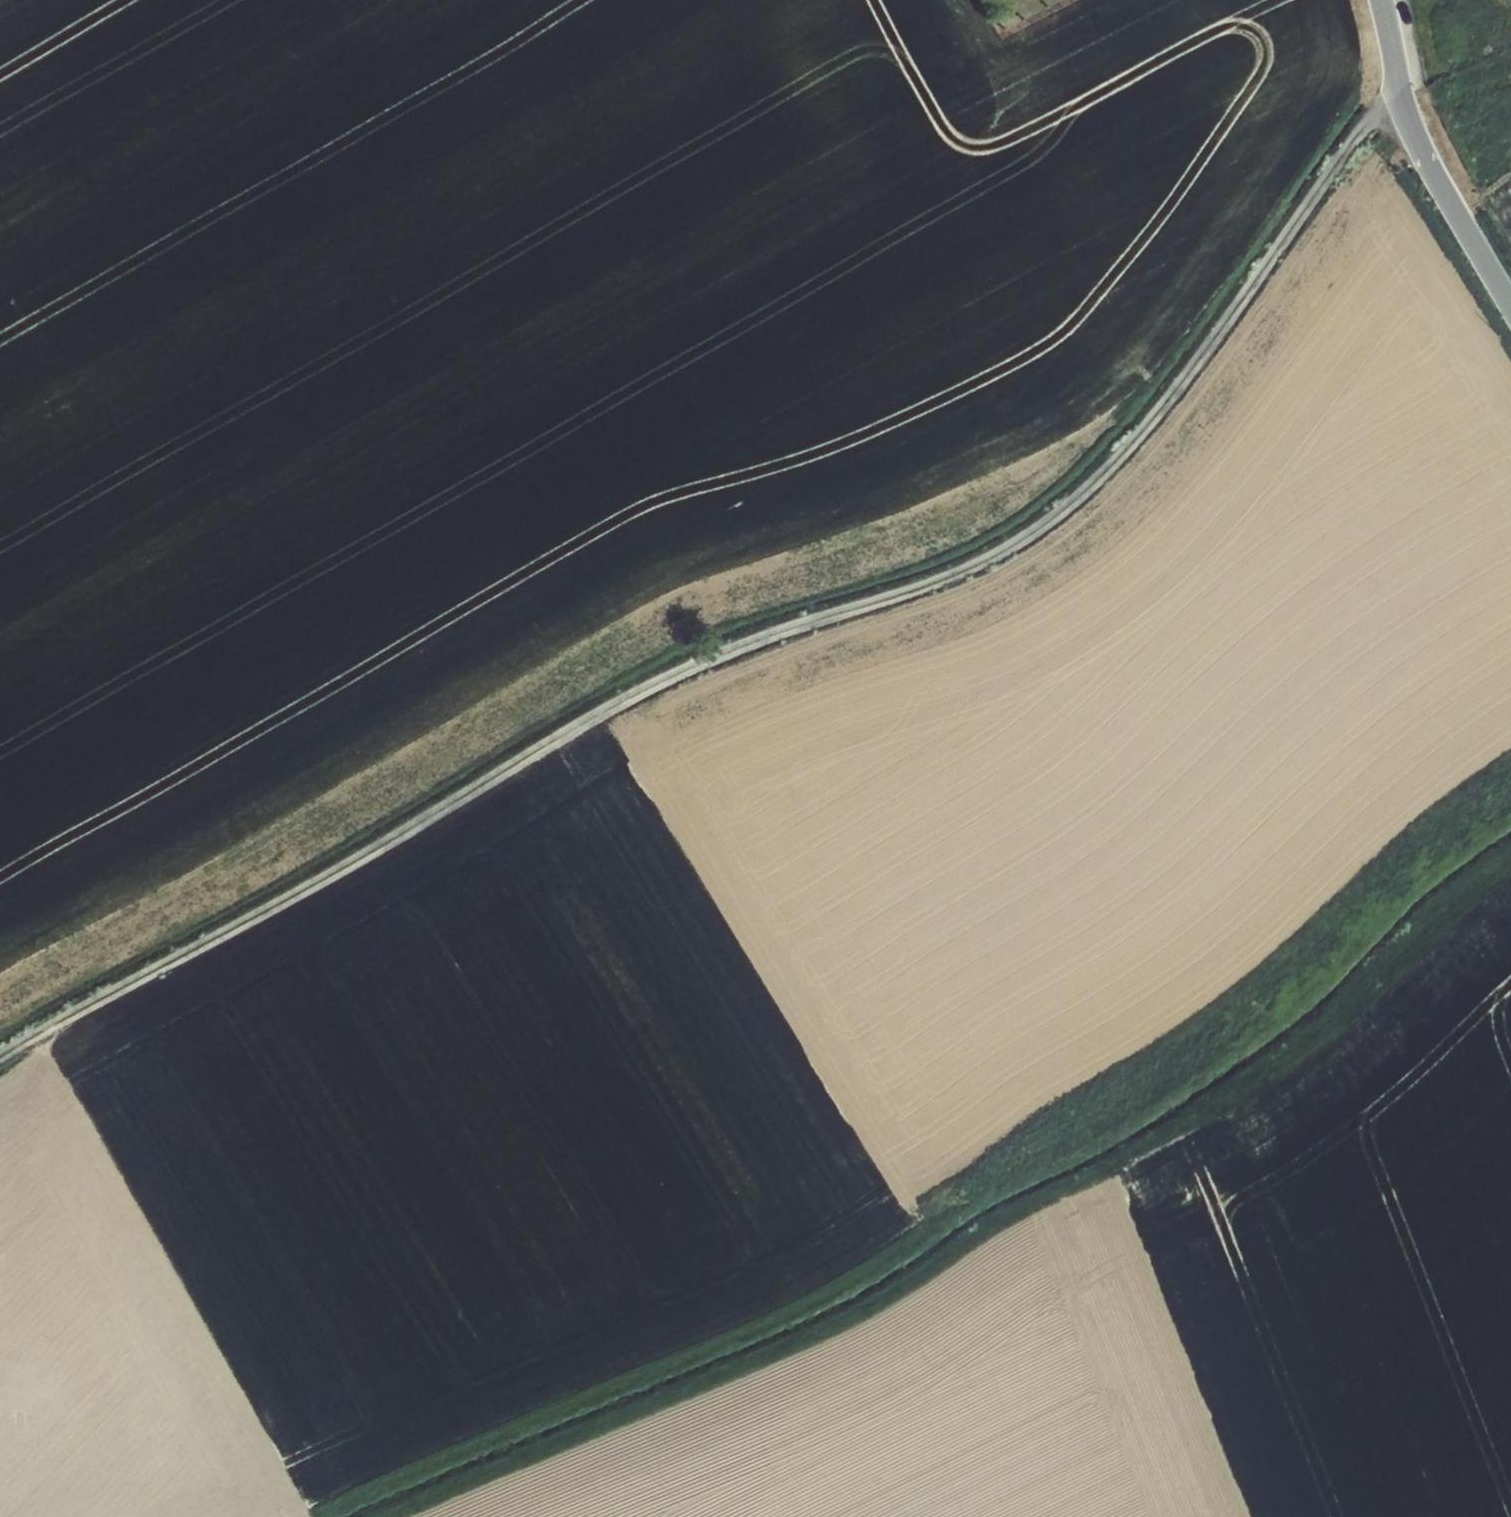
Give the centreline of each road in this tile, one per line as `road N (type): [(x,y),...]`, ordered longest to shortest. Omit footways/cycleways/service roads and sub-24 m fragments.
road 1 (track): [(1414,106),(1343,159),(1211,361),(1086,505),(1018,554),(889,604),(741,646),(585,726),(0,1061)]
road 2 (tertiary): [(1510,309),(1452,221),(1376,0)]

